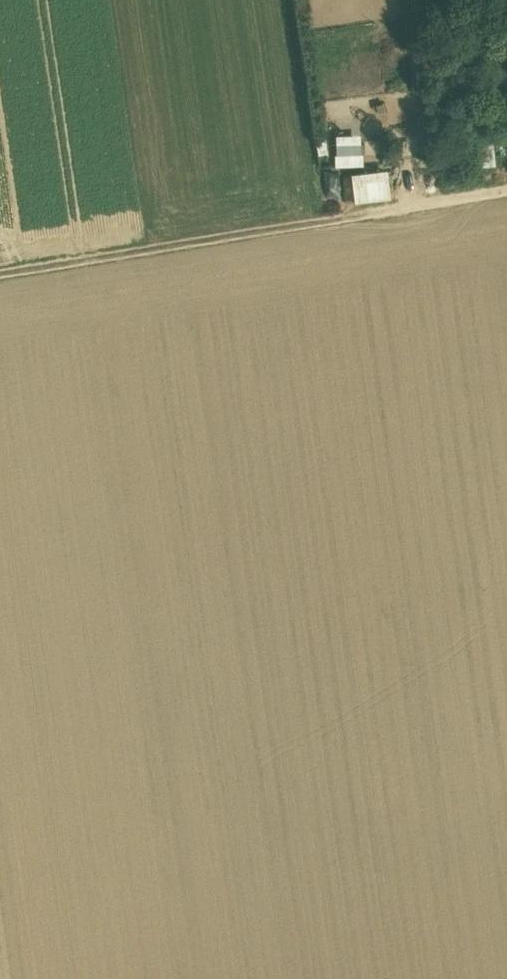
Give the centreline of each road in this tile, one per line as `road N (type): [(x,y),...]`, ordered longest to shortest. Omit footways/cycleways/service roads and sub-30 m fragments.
road 1 (track): [(0,277),(506,194)]

